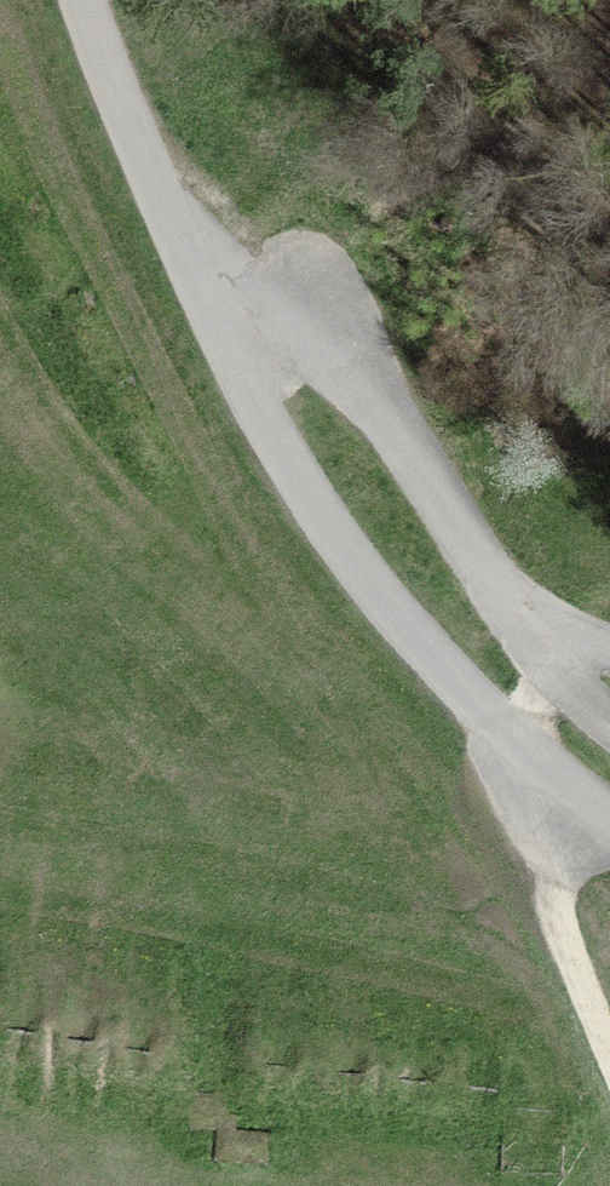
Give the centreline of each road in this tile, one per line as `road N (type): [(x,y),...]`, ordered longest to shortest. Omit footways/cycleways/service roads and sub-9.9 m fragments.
road 1 (unclassified): [(99,0),(295,505),(545,778),(609,820)]
road 2 (track): [(609,657),(534,633),(361,401),(309,366),(238,370)]
road 3 (track): [(609,1075),(536,873),(545,778)]

